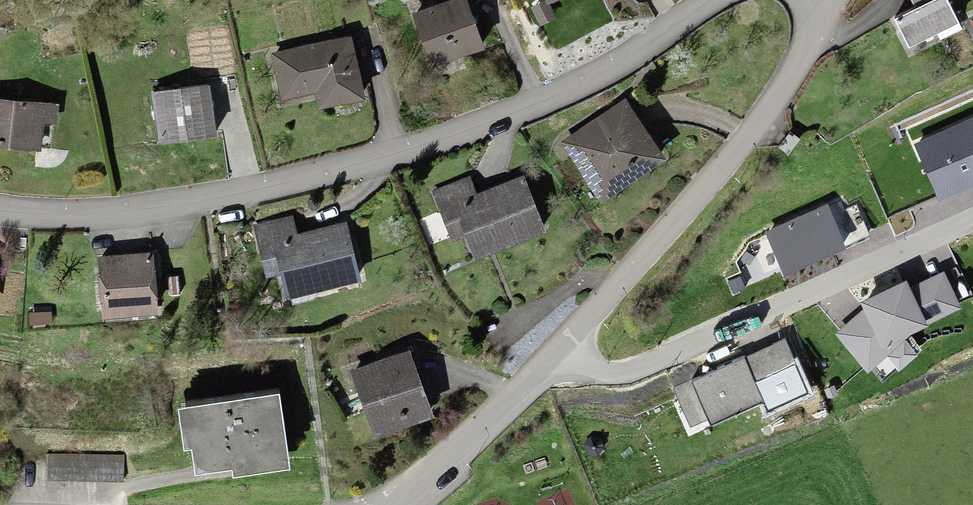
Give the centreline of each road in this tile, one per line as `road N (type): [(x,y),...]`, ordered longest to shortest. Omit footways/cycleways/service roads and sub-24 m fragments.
road 1 (residential): [(0,218),(126,217),(252,197),(384,163),(574,95),(717,0)]
road 2 (residential): [(566,347),(598,373),(631,379),(972,227)]
road 3 (residential): [(841,0),(654,252),(566,347)]
road 4 (residential): [(566,347),(399,504)]

